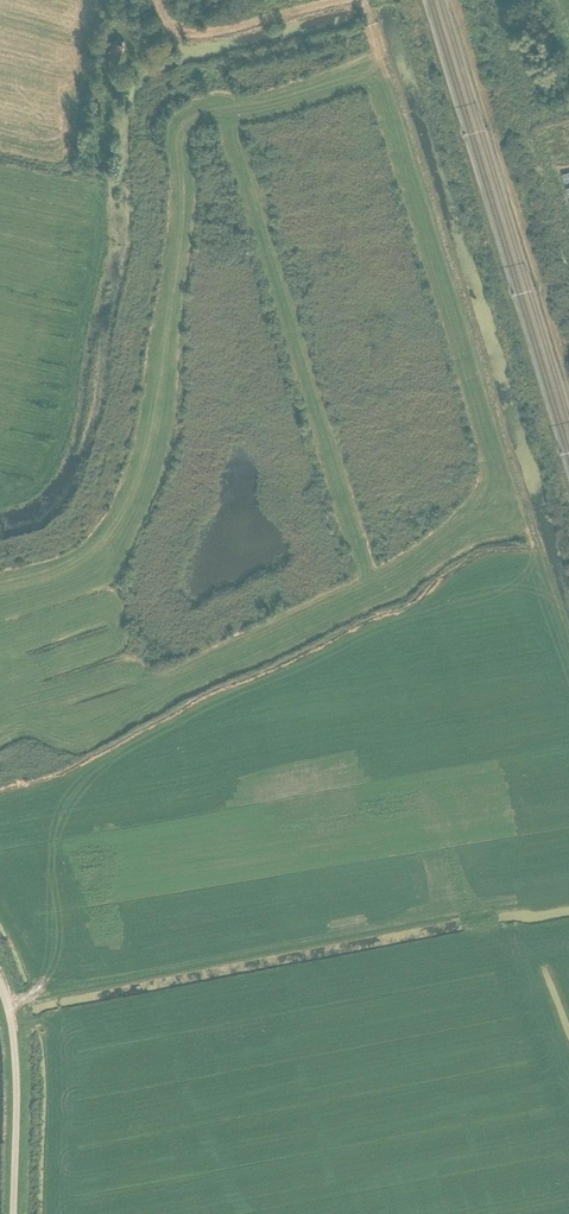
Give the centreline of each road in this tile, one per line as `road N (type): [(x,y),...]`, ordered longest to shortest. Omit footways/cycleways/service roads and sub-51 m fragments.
road 1 (unclassified): [(0,985),(15,1076),(13,1213)]

